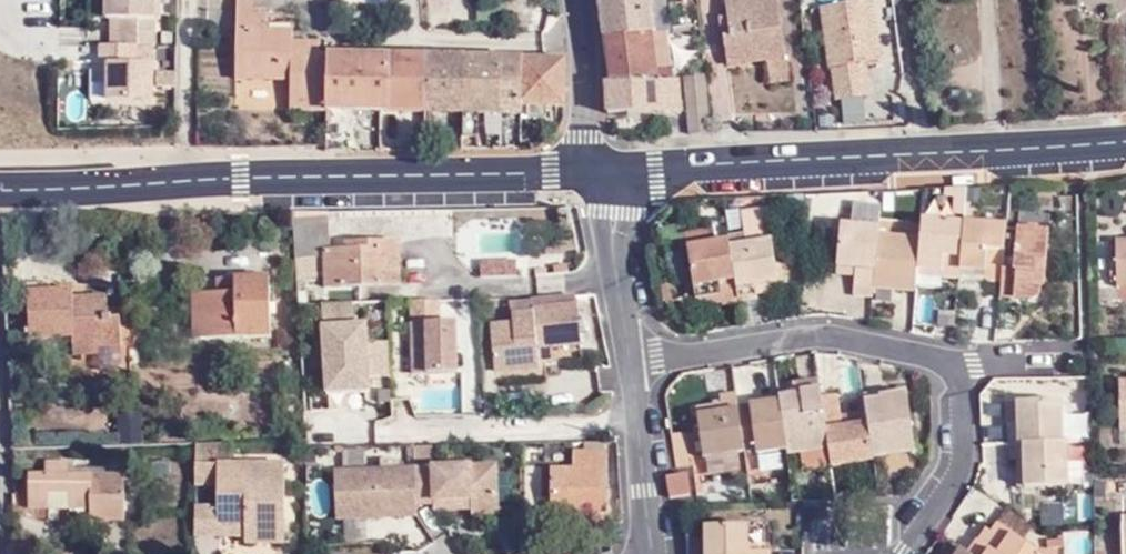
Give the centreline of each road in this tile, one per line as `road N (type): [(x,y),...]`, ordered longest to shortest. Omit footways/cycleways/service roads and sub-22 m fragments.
road 1 (secondary): [(0,186),(589,170)]
road 2 (residential): [(909,553),(957,492),(965,368),(808,336),(635,370)]
road 3 (secondary): [(612,169),(1125,139)]
road 4 (residential): [(612,169),(635,370)]
road 5 (residential): [(635,370),(653,553)]
road 6 (residential): [(589,170),(578,0)]
road 7 (residential): [(0,394),(13,553)]

